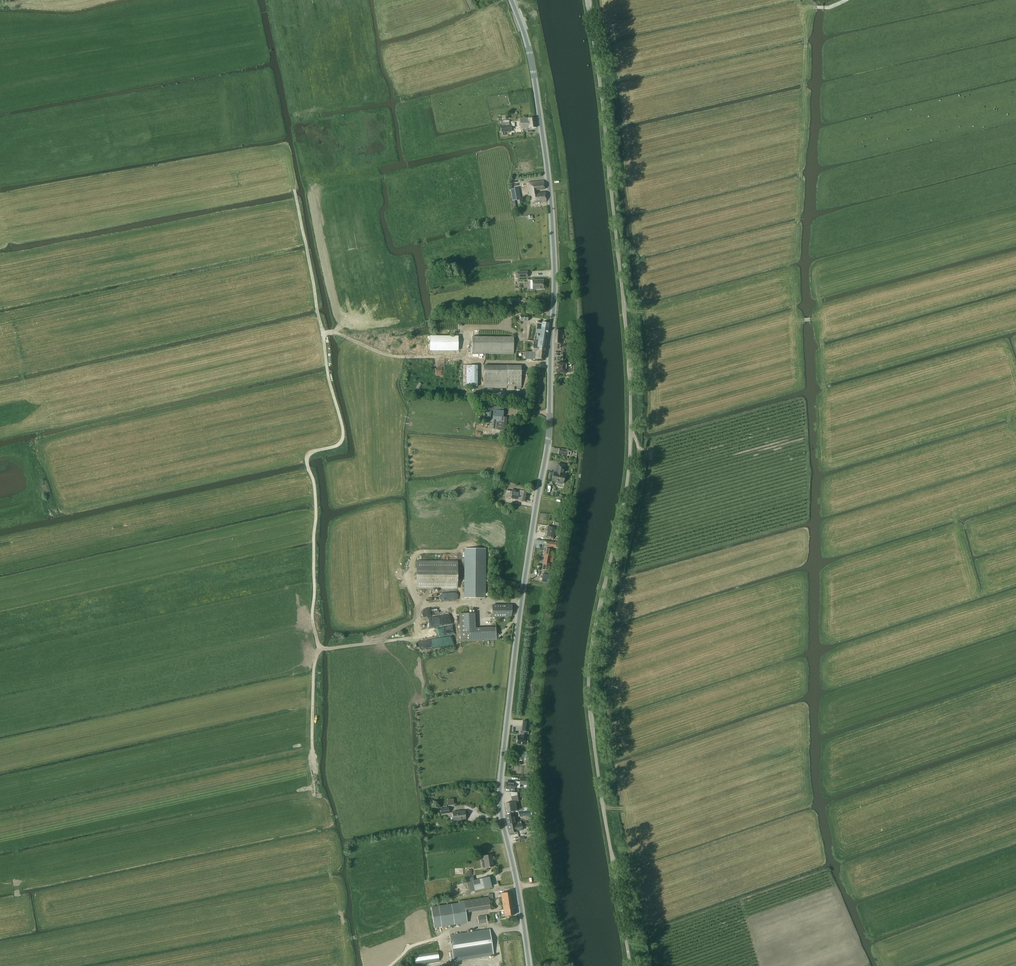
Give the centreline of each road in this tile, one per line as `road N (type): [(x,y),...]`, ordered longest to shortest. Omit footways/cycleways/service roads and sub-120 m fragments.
road 1 (secondary): [(529,965),(500,792),(549,436),(555,285),(534,76),(512,0)]
road 2 (unclassified): [(629,965),(588,689),(624,499),(630,416),(587,0)]
road 3 (track): [(316,792),(316,515),(307,461),(337,445),(343,431),(294,189)]
road 4 (track): [(799,0),(816,8),(807,42),(799,224)]
road 5 (track): [(461,356),(397,356),(324,333)]

